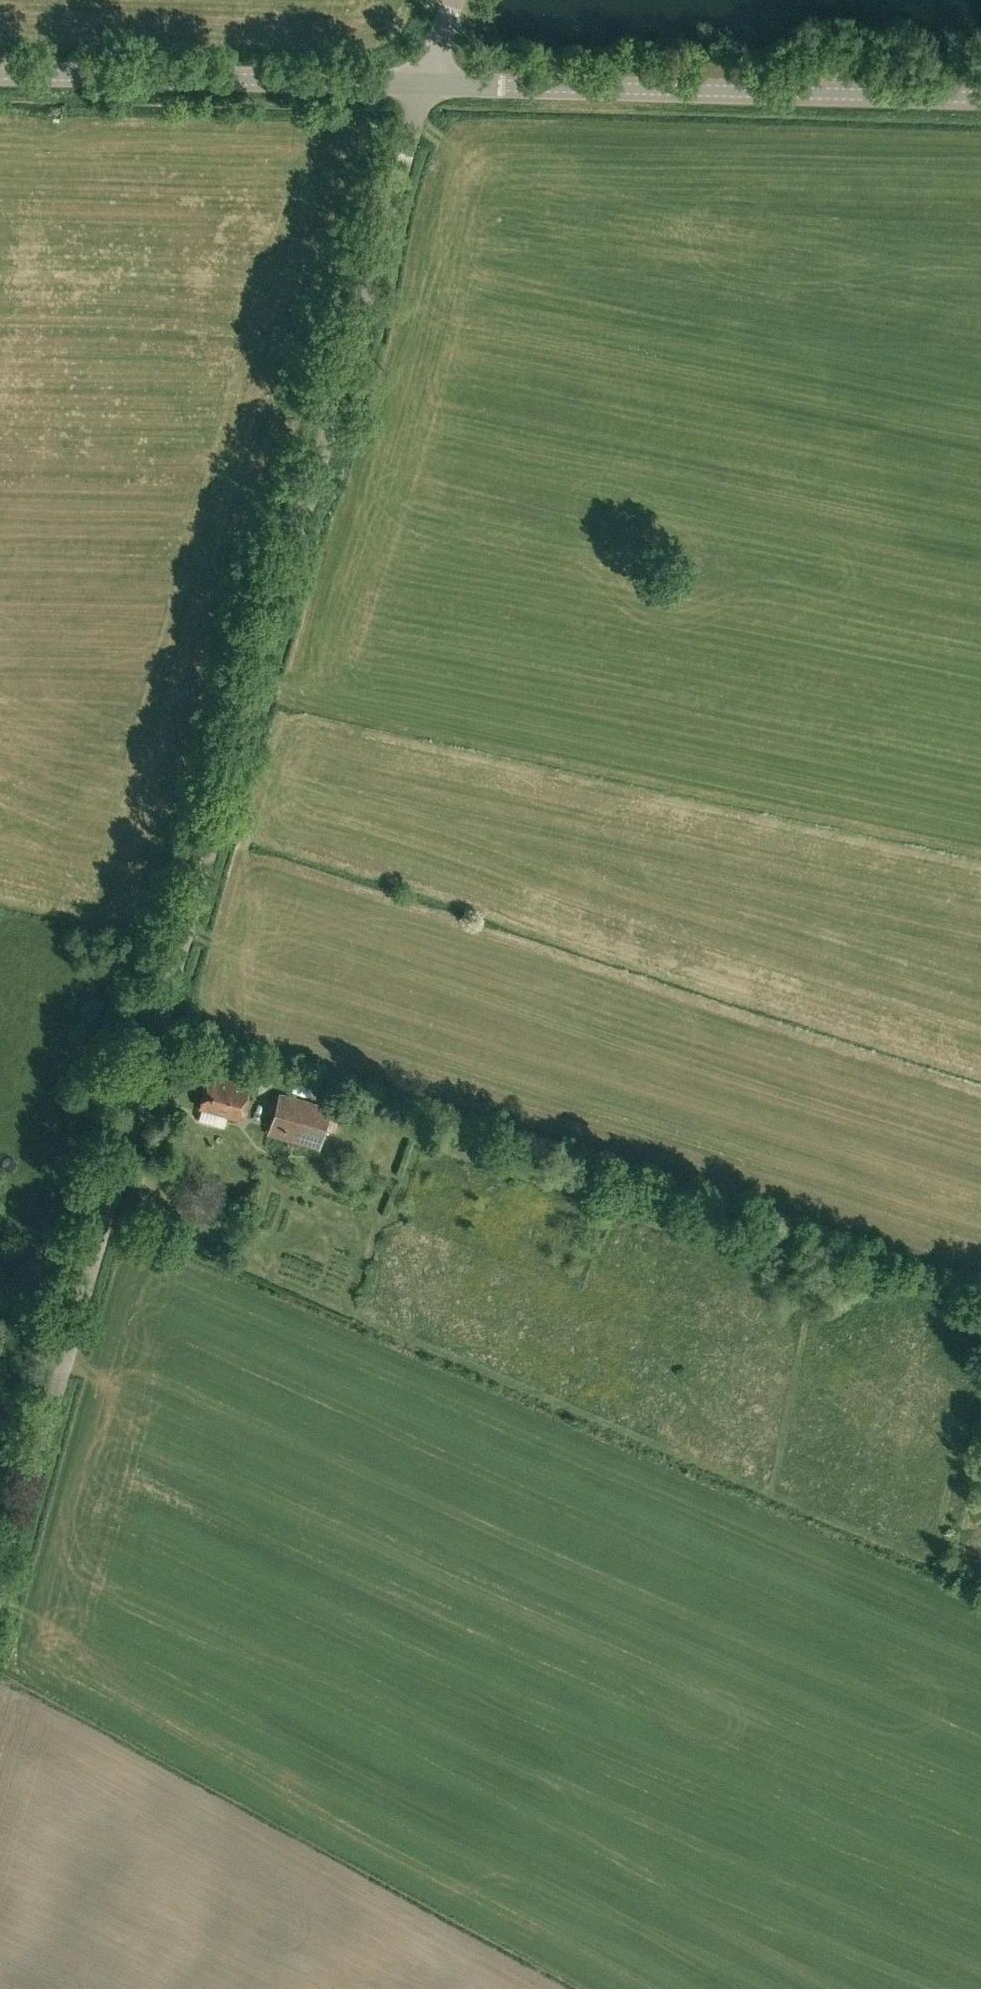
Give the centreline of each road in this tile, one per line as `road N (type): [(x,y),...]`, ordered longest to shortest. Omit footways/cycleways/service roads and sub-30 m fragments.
road 1 (unclassified): [(0,1540),(415,80)]
road 2 (tertiary): [(980,97),(415,80)]
road 3 (tertiary): [(415,80),(0,72)]

